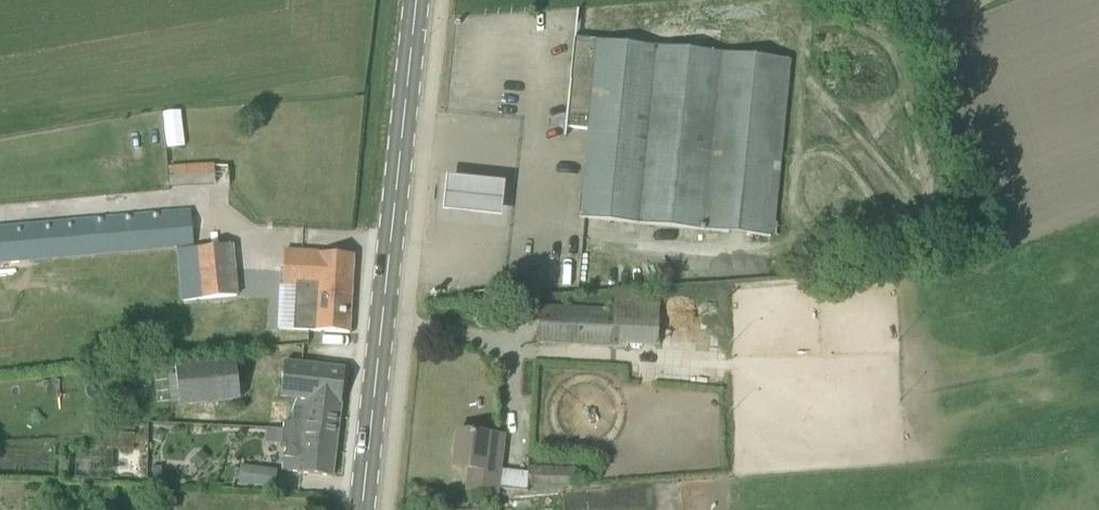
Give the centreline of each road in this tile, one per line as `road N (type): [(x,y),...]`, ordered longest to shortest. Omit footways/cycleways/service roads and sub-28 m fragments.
road 1 (primary): [(362,509),(417,0)]

